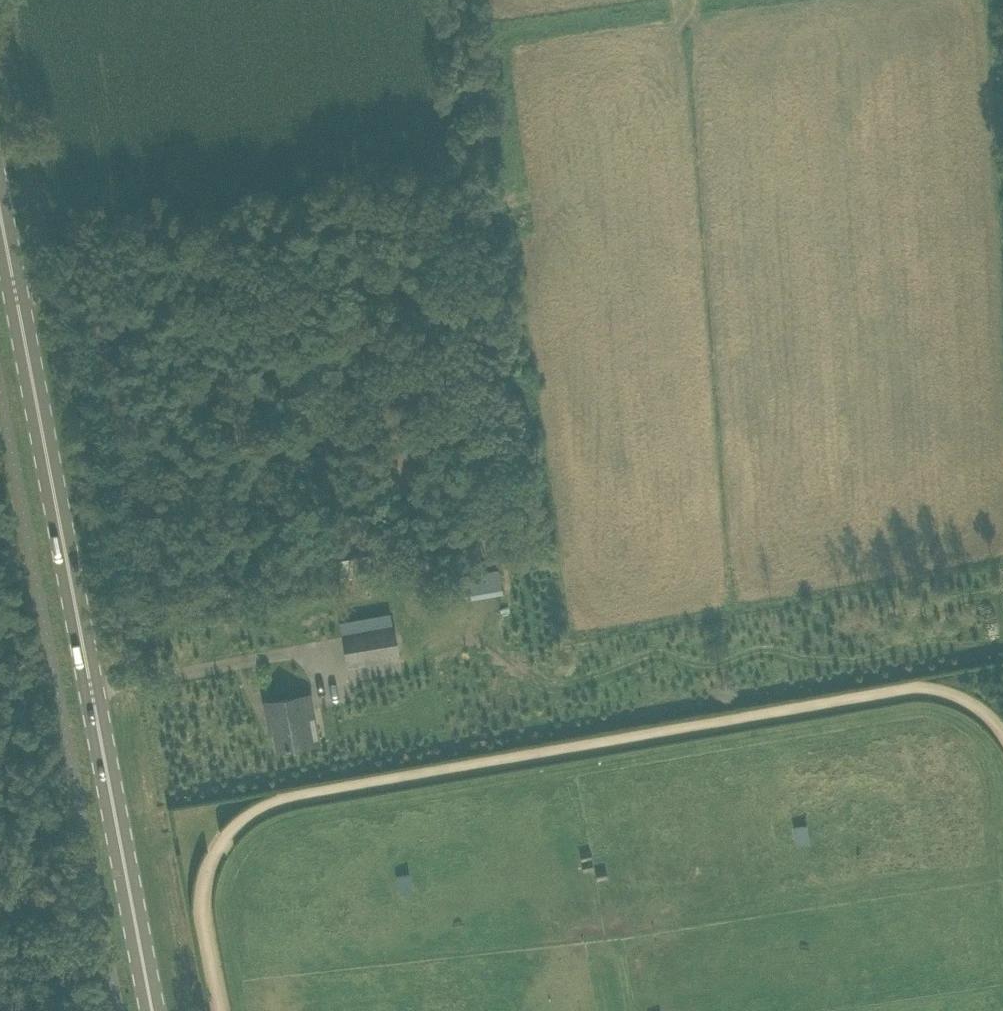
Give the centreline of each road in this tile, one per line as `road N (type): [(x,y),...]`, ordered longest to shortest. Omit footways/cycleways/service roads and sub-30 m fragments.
road 1 (secondary): [(149,1010),(0,234)]

